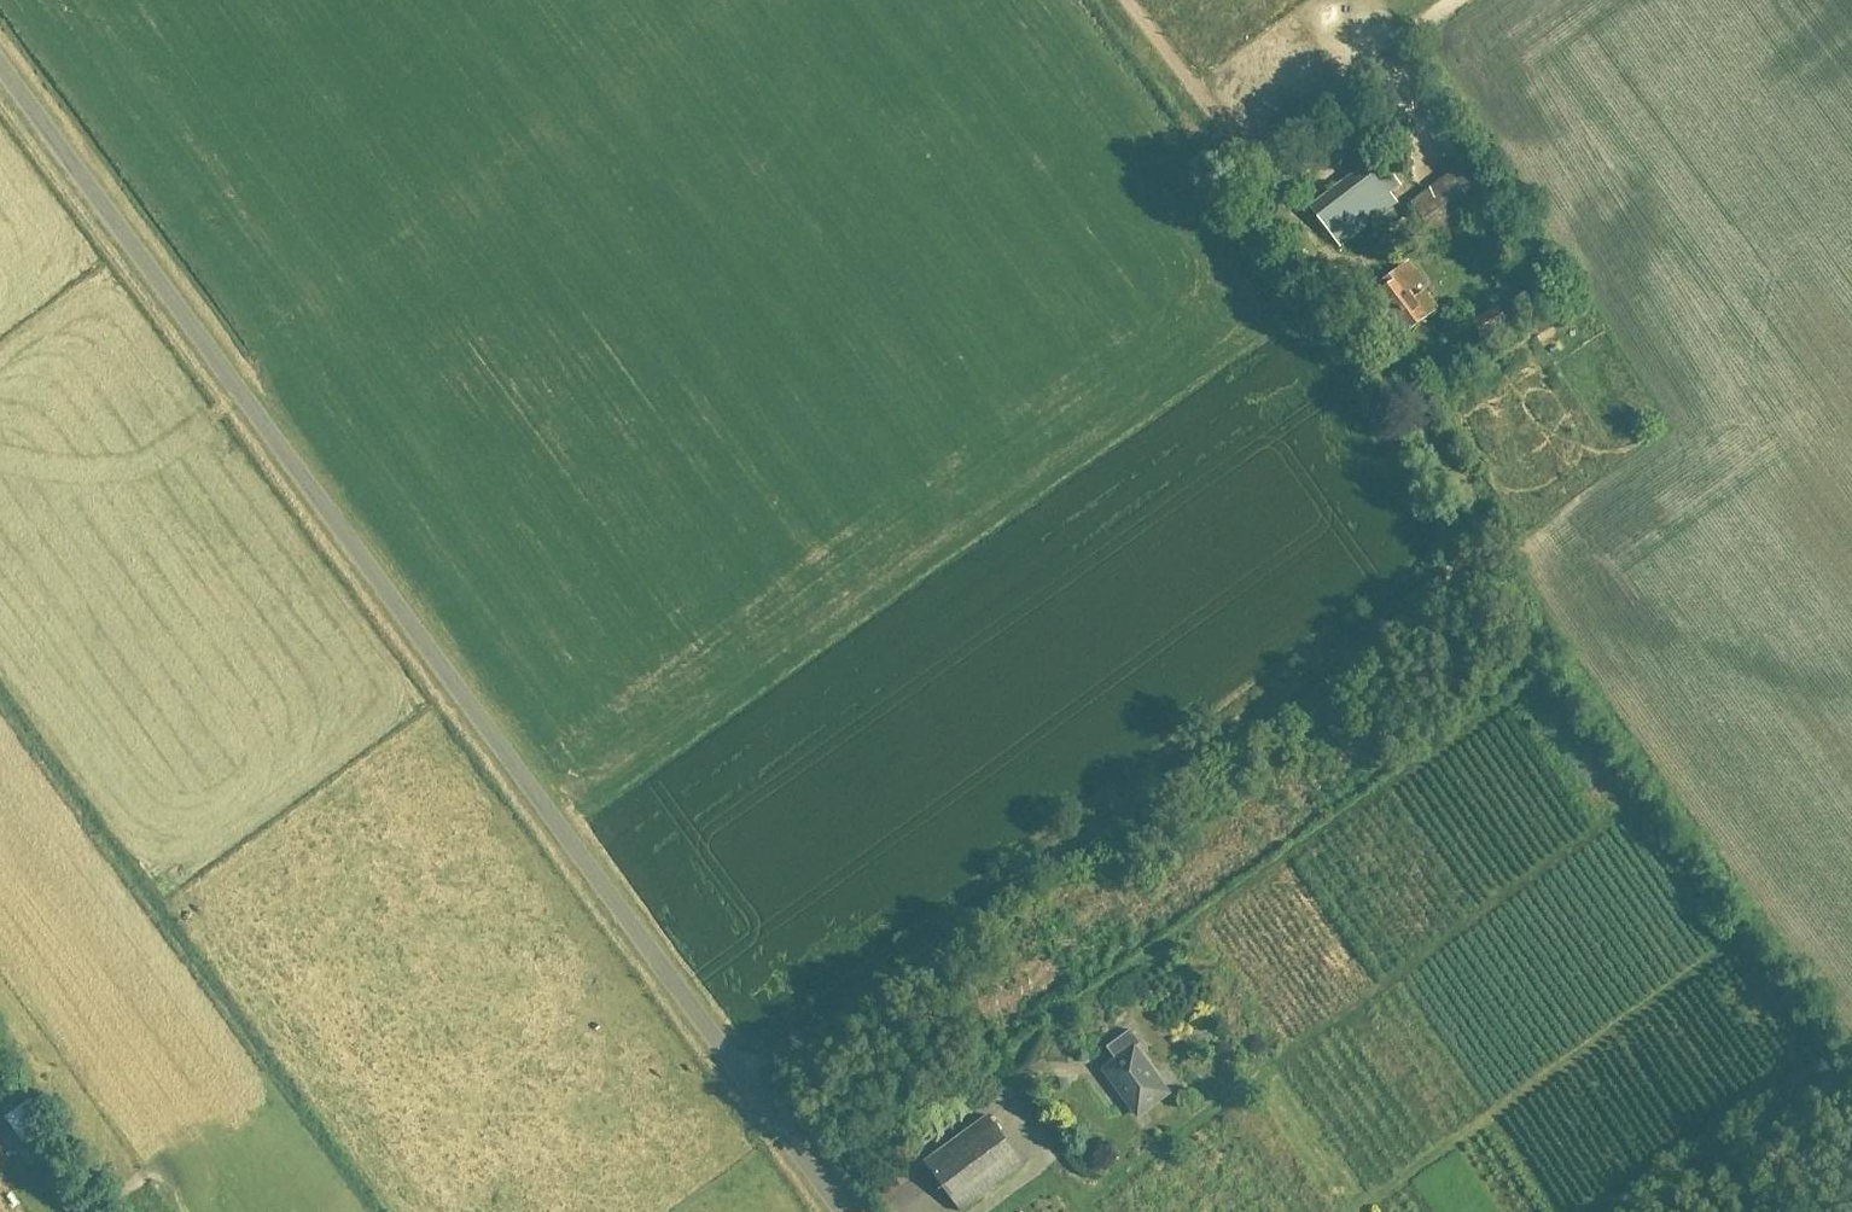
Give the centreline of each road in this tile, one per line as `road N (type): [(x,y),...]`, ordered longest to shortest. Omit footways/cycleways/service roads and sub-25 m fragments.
road 1 (unclassified): [(835,1211),(0,77)]

